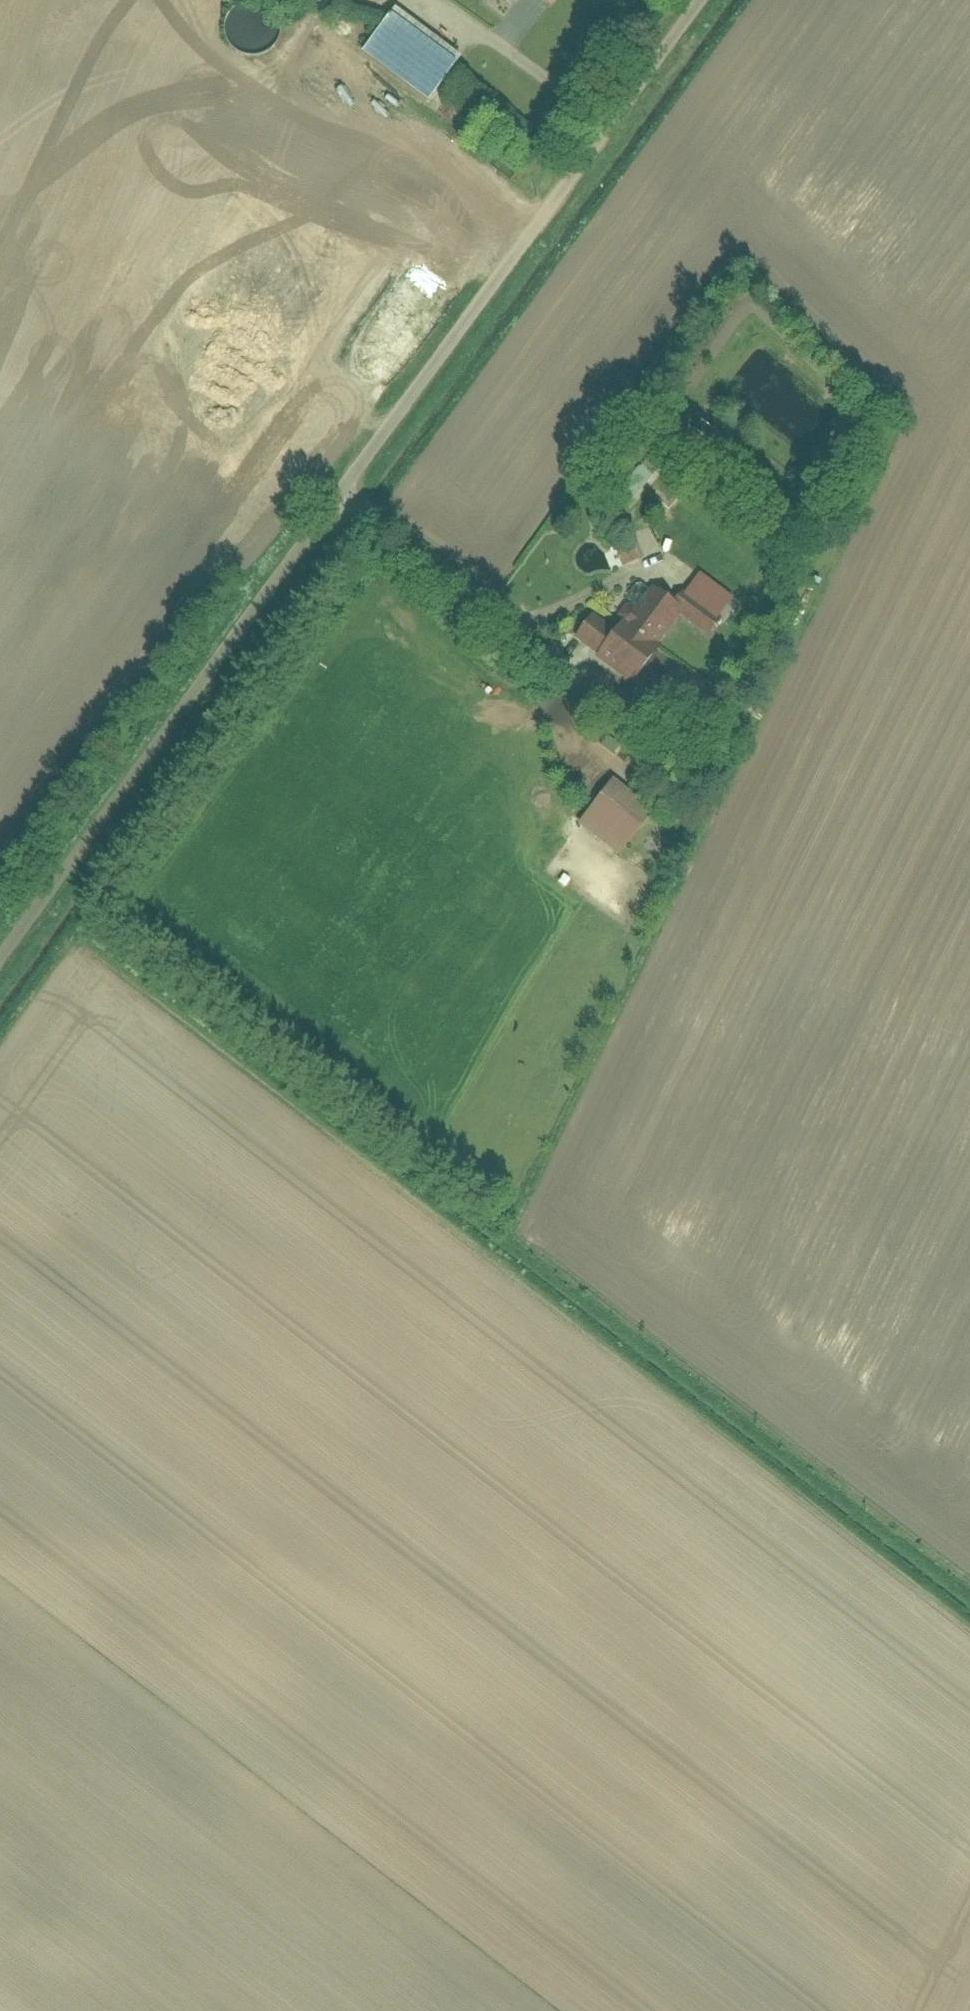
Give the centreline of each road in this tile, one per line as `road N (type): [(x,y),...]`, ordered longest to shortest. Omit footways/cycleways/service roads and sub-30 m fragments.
road 1 (unclassified): [(694,0),(0,961)]

